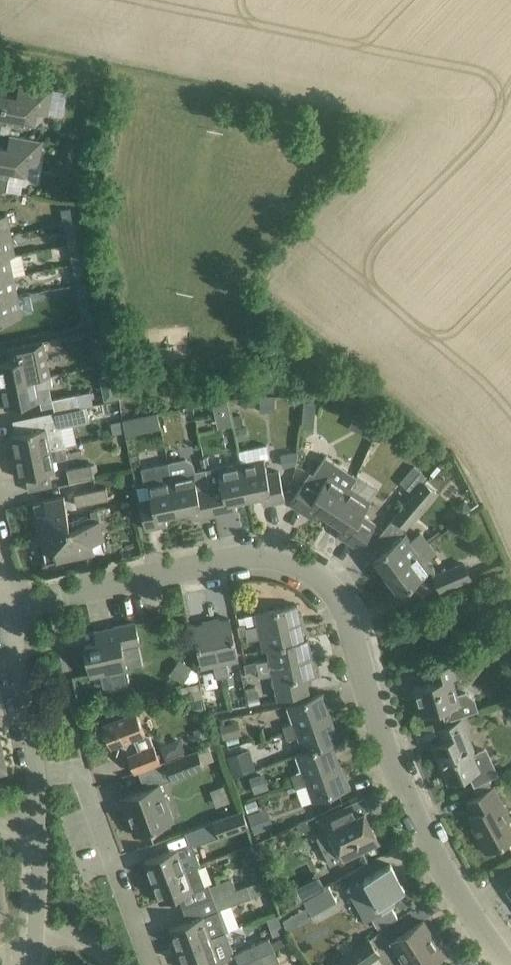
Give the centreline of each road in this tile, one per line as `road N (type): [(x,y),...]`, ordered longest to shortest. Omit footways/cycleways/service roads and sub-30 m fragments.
road 1 (residential): [(6,607),(247,555),(288,561),(325,578),(348,608),(371,701),(430,843),(508,964)]
road 2 (residential): [(157,964),(79,770),(37,774)]
road 3 (track): [(212,92),(0,48)]
road 4 (residential): [(37,774),(6,607)]

